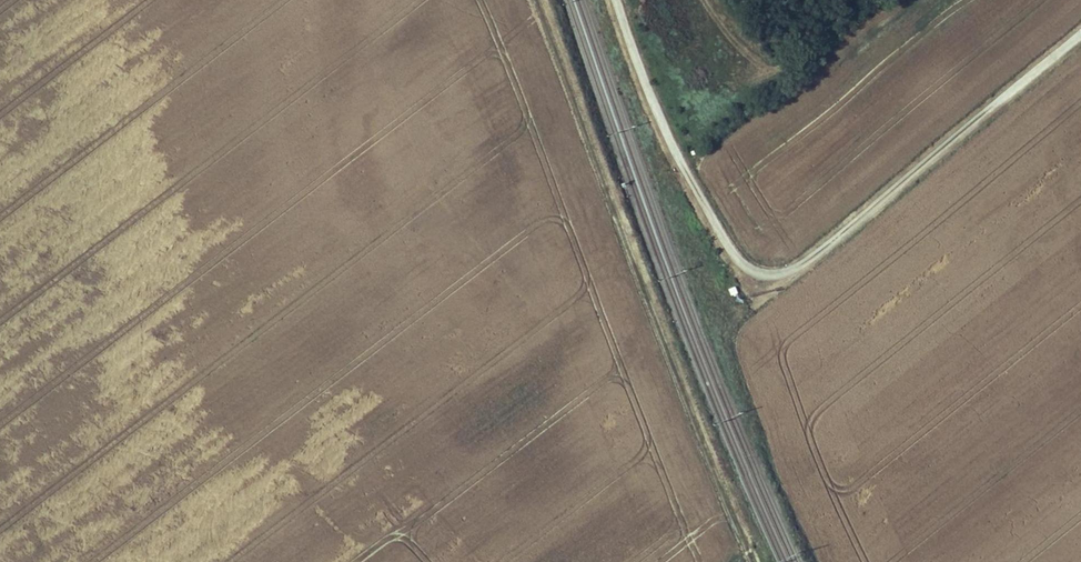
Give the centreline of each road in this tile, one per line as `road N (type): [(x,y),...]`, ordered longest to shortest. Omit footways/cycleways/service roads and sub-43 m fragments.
road 1 (track): [(1080,32),(810,259),(774,276),(746,269),(725,242),(653,105),(616,0)]
road 2 (track): [(536,0),(749,561)]

